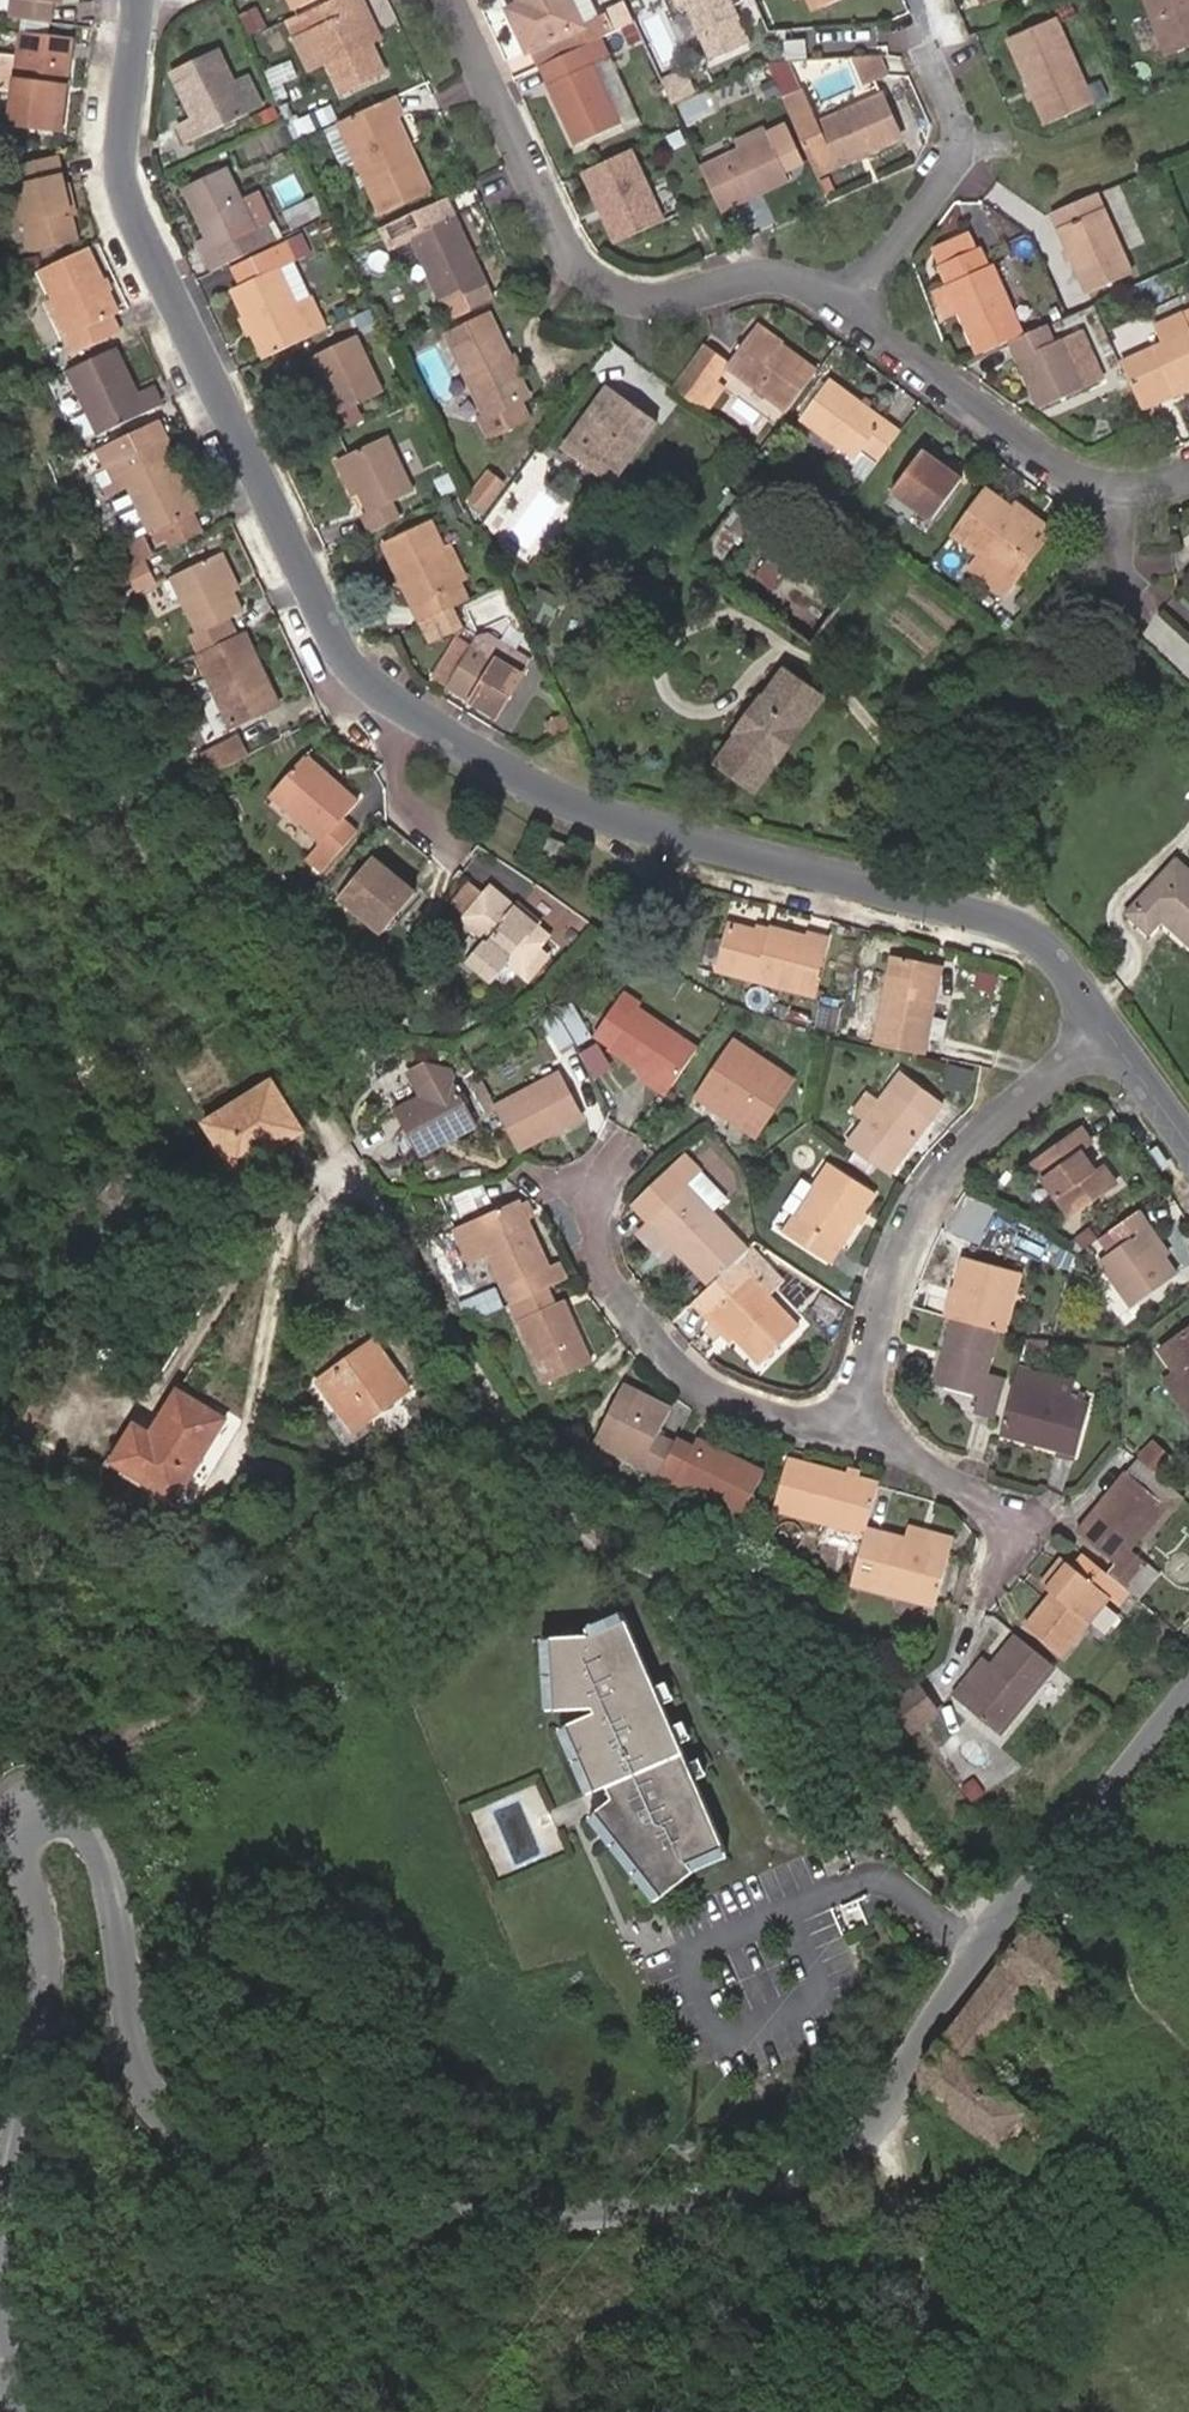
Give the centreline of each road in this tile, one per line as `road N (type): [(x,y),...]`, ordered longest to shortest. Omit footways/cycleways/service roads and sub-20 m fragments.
road 1 (tertiary): [(0,2217),(41,1977),(16,1843),(23,1820),(39,1807),(74,1809),(91,1826),(104,1856),(139,2064),(156,2100),(205,2139),(375,2199),(461,2216),(610,2212),(719,2201),(785,2182),(833,2153),(871,2113),(1007,1920),(1188,1696)]
road 2 (residential): [(137,0),(123,177),(139,228),(321,610),(373,686),(571,804),(1015,927),(1057,958),(1110,1030)]
road 3 (residential): [(429,0),(570,287),(603,302),(658,305),(749,276),(800,278),(850,313)]
road 4 (residential): [(1110,1030),(1064,1061),(946,1170),(900,1256),(864,1390)]
road 5 (residential): [(864,1390),(841,1415),(808,1424),(708,1393),(653,1342),(612,1288),(591,1244),(588,1215),(598,1176)]
road 6 (residential): [(850,313),(1031,457),(1081,483),(1121,489),(1188,474)]
road 7 (residential): [(943,33),(958,122),(950,174),(850,313)]
road 8 (residential): [(864,1390),(872,1425),(899,1454),(981,1497),(1011,1540)]
road 9 (residential): [(1110,1030),(1188,1139)]

